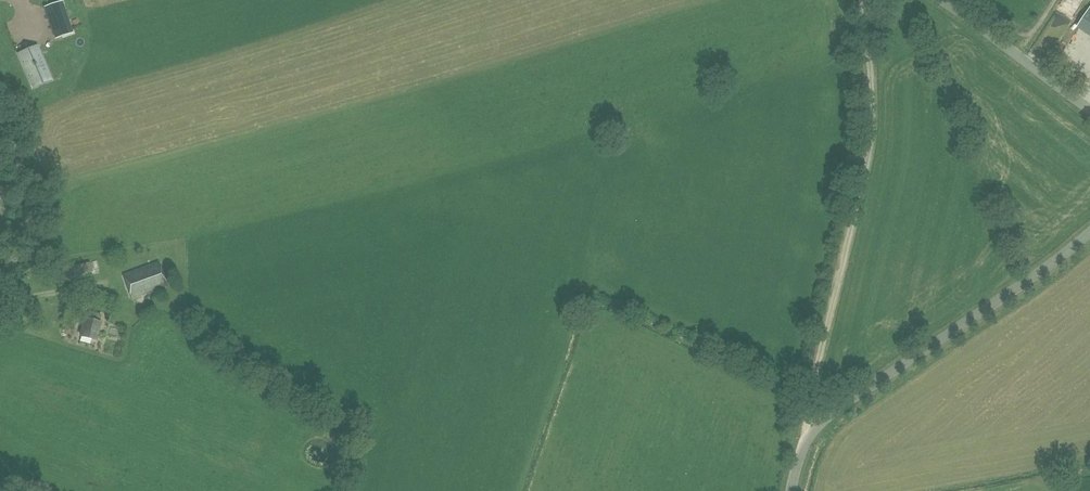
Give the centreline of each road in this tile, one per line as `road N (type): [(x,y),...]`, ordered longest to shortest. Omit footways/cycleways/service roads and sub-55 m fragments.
road 1 (track): [(861,0),(872,52),(863,179),(808,413),(811,434)]
road 2 (unclassified): [(791,490),(805,443),(825,419),(1089,233)]
road 3 (unclassified): [(942,0),(1089,110)]
road 4 (track): [(20,249),(29,195),(0,118)]

